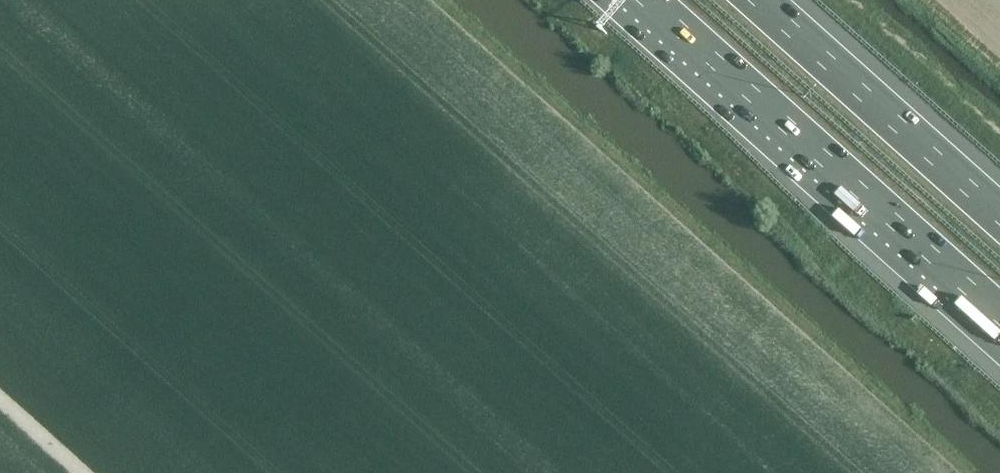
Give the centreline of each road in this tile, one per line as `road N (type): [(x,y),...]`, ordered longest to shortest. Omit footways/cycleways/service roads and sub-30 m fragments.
road 1 (motorway): [(646,0),(999,317)]
road 2 (motorway): [(999,215),(760,0)]

